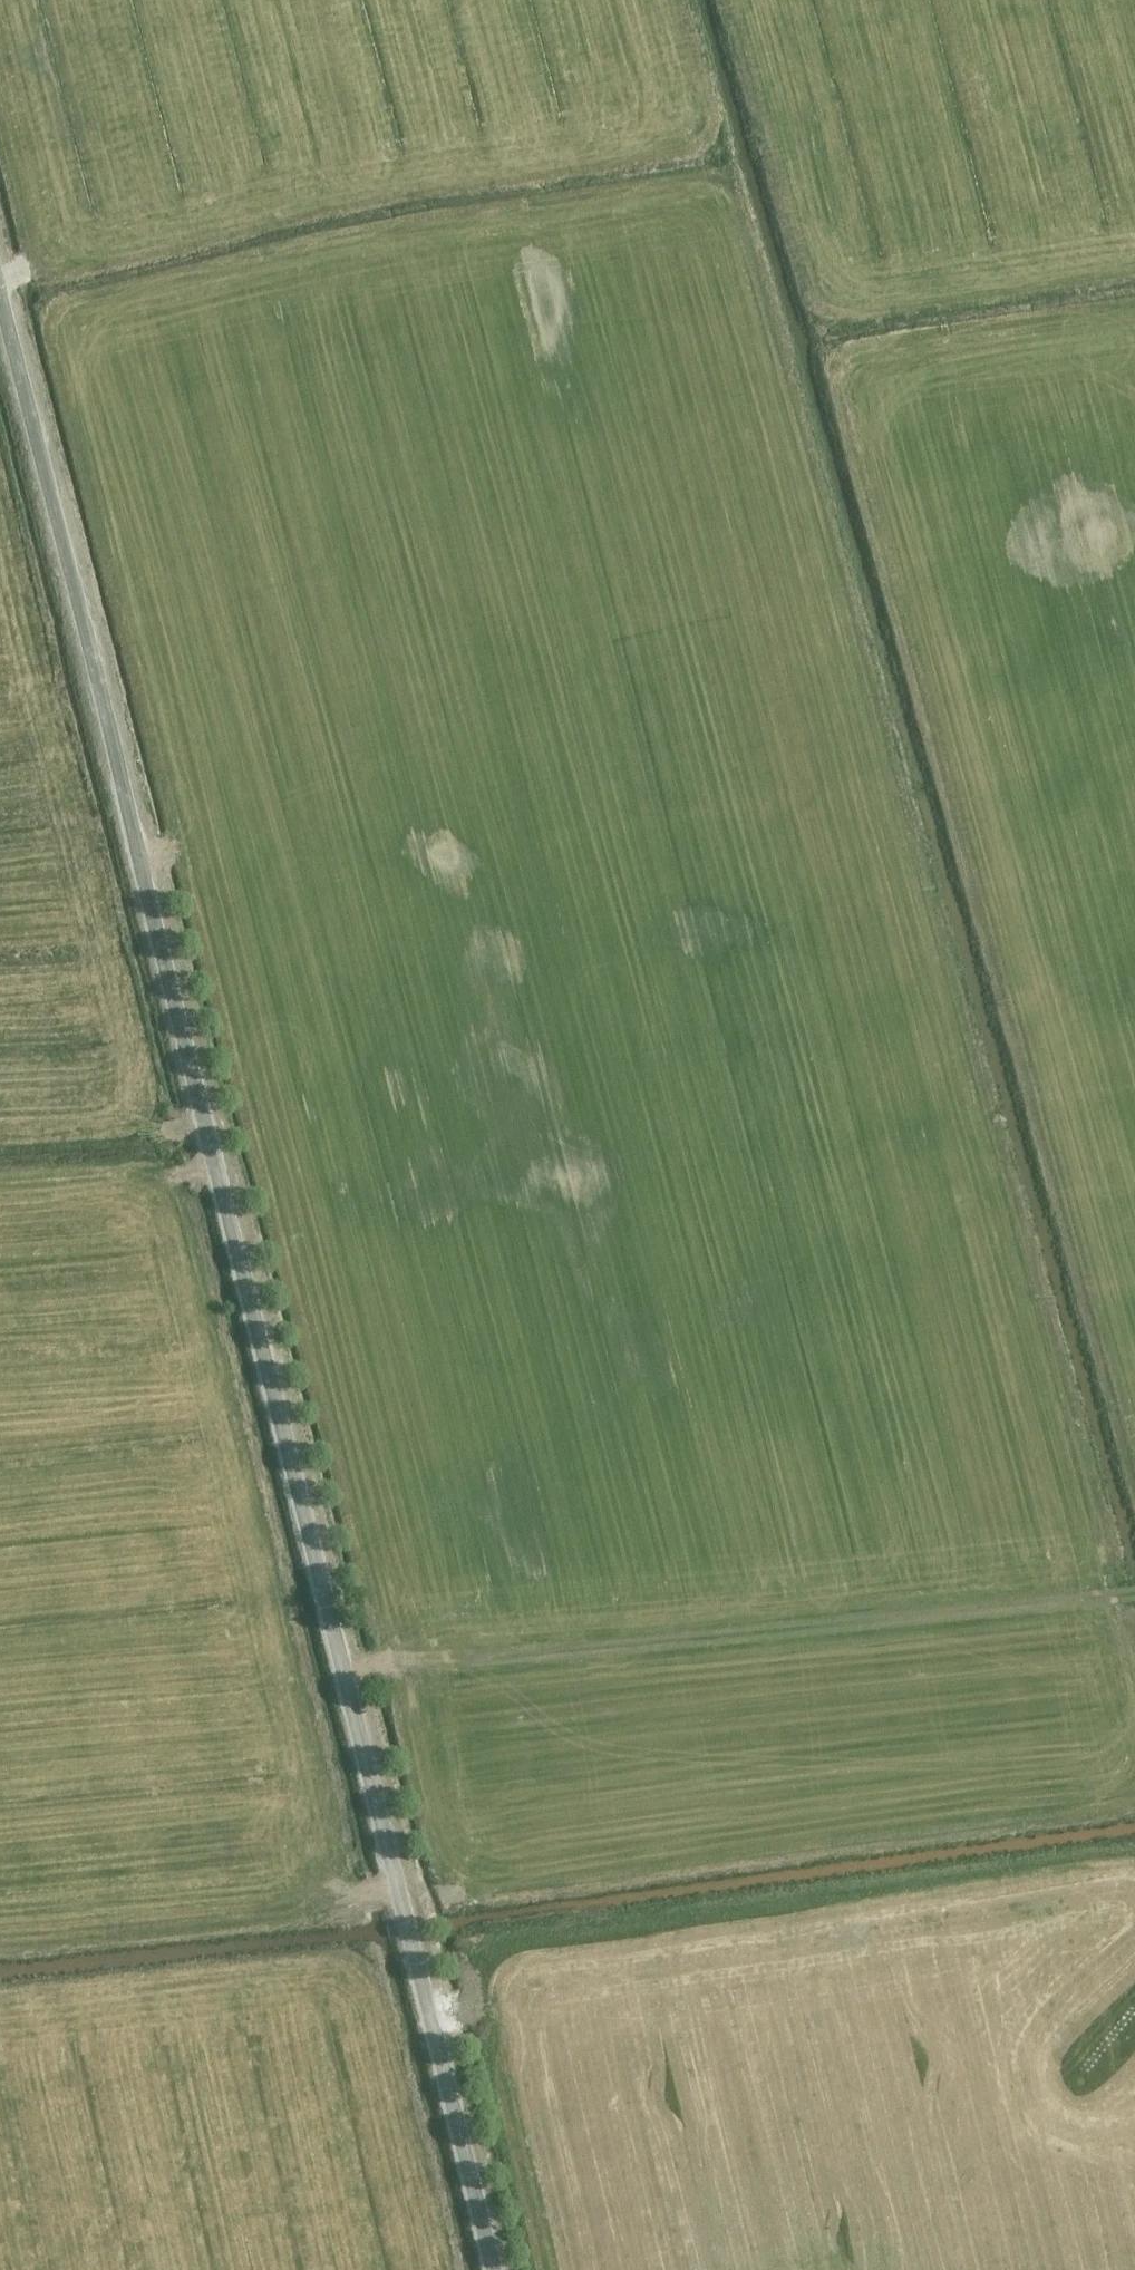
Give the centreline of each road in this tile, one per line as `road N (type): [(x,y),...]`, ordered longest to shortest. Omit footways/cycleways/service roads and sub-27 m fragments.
road 1 (track): [(485,2269),(0,341)]

